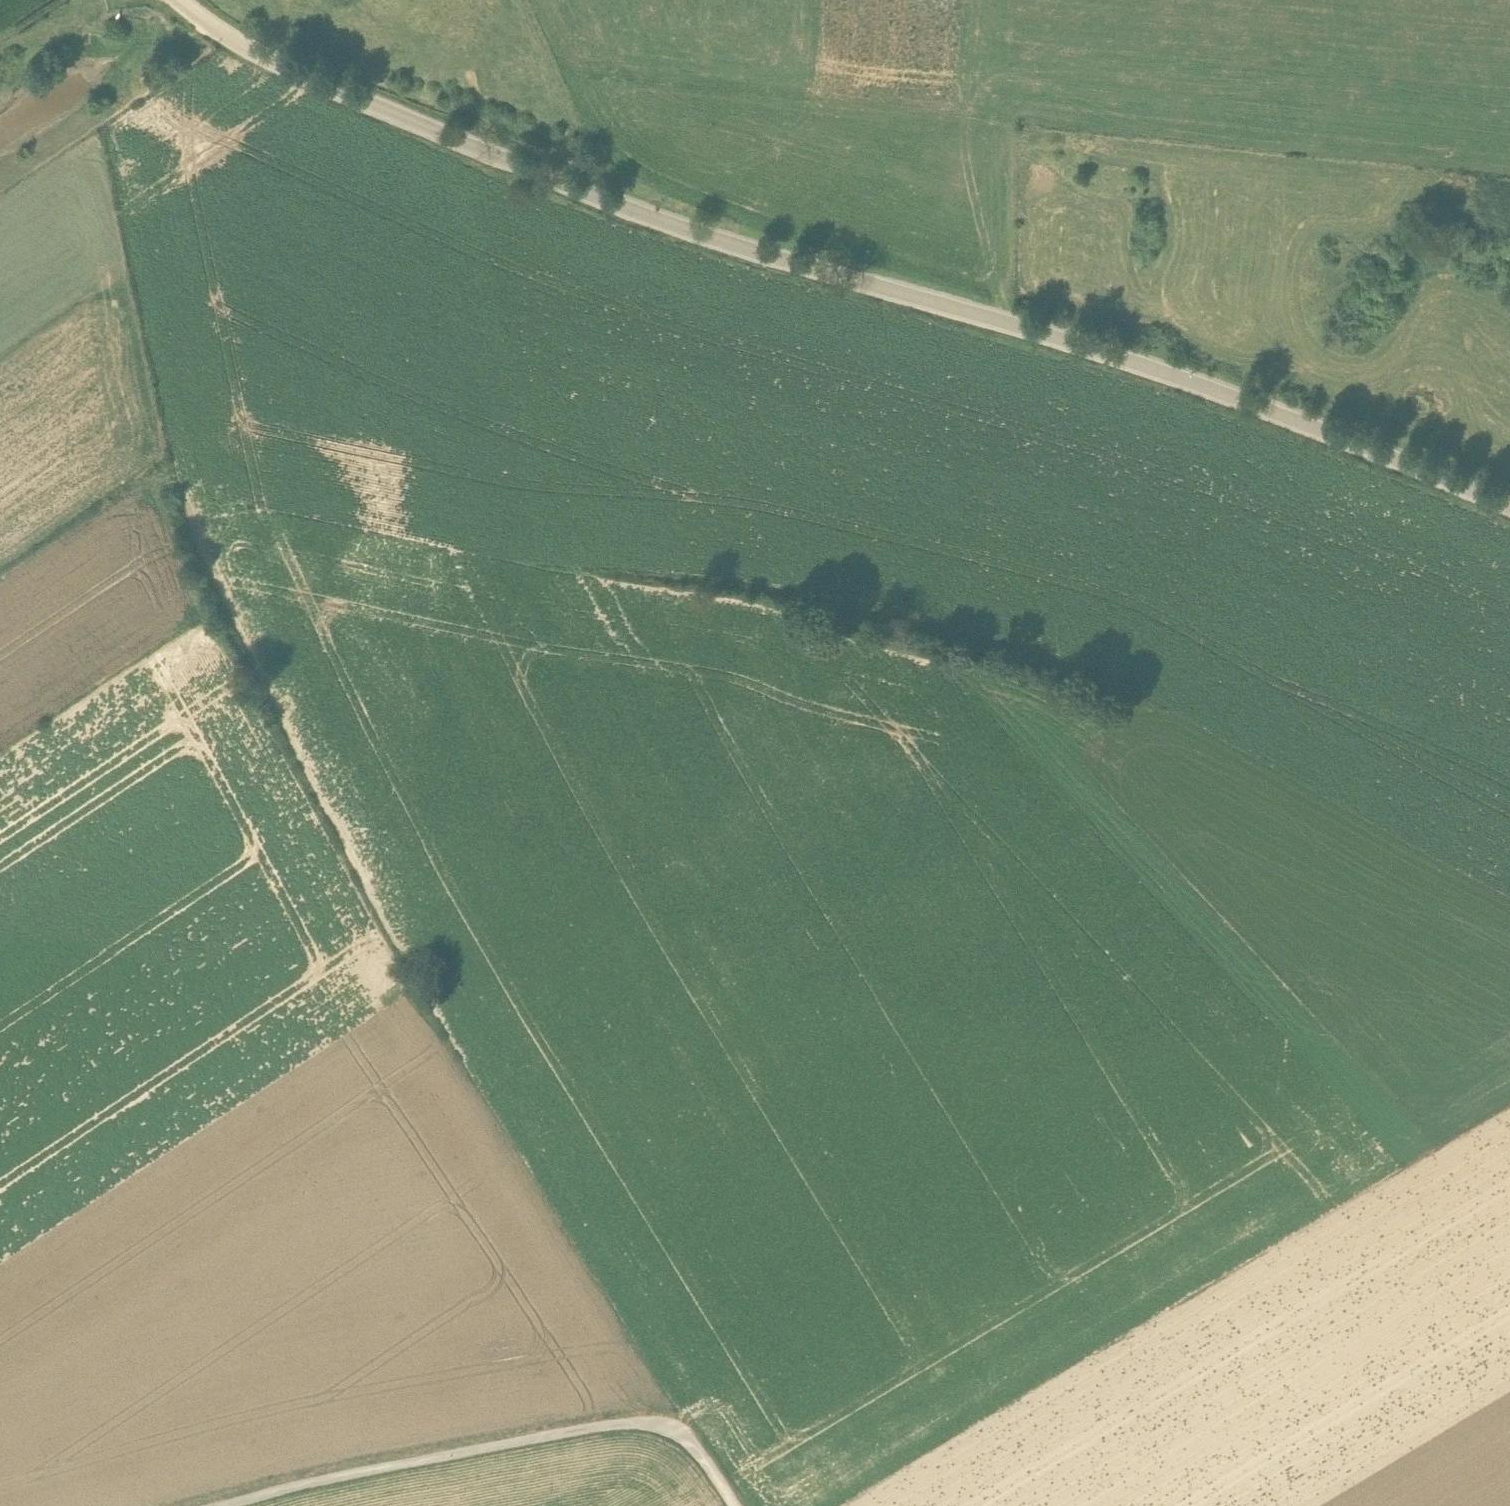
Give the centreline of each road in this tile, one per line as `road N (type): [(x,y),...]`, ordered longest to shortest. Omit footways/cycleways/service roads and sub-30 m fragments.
road 1 (unclassified): [(1509,508),(1163,372),(621,206),(271,62),(176,0)]
road 2 (unclassified): [(735,1505),(683,1438),(634,1423),(348,1474),(220,1505)]

